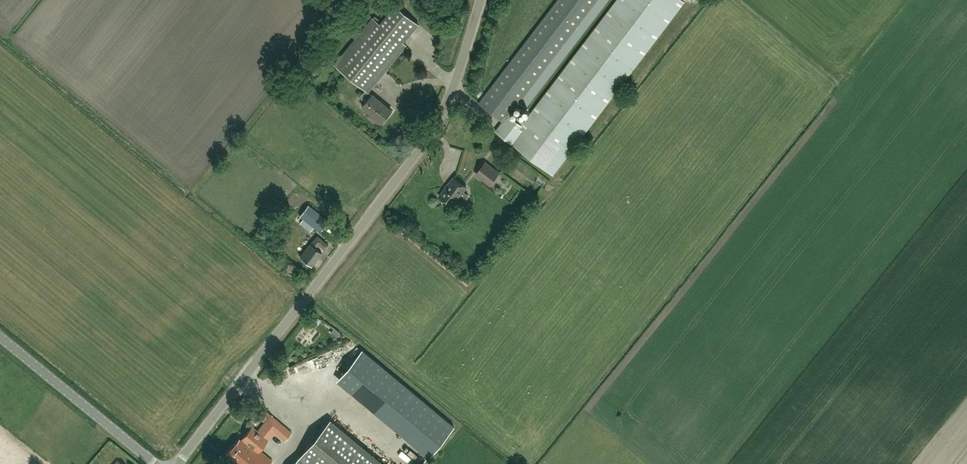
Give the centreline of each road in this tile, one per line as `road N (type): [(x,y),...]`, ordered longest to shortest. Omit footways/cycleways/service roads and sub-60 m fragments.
road 1 (unclassified): [(176,463),(437,126),(481,0)]
road 2 (tertiary): [(159,463),(0,337)]

